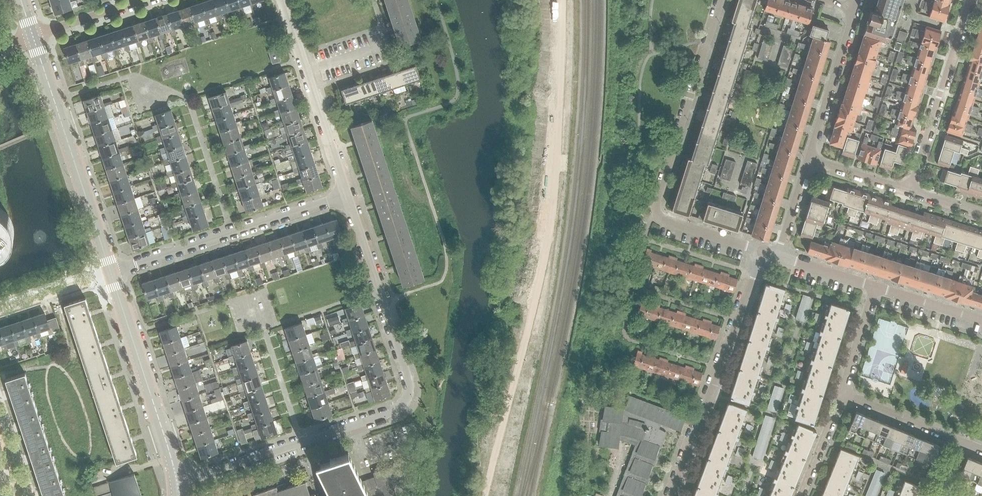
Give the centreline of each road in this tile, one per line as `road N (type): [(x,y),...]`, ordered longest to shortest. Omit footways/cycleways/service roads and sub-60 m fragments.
road 1 (residential): [(177,481),(405,400),(407,383),(346,195)]
road 2 (residential): [(720,0),(655,208),(657,217),(762,253)]
road 3 (residential): [(673,495),(762,253)]
road 4 (residential): [(111,272),(346,195)]
road 5 (tertiary): [(111,272),(32,39)]
road 6 (tertiary): [(177,481),(111,272)]
road 7 (residential): [(969,0),(910,190)]
road 8 (residential): [(808,159),(854,8)]
road 9 (residential): [(346,195),(305,72)]
road 10 (residential): [(960,442),(840,394)]
road 11 (residential): [(32,39),(147,0)]

